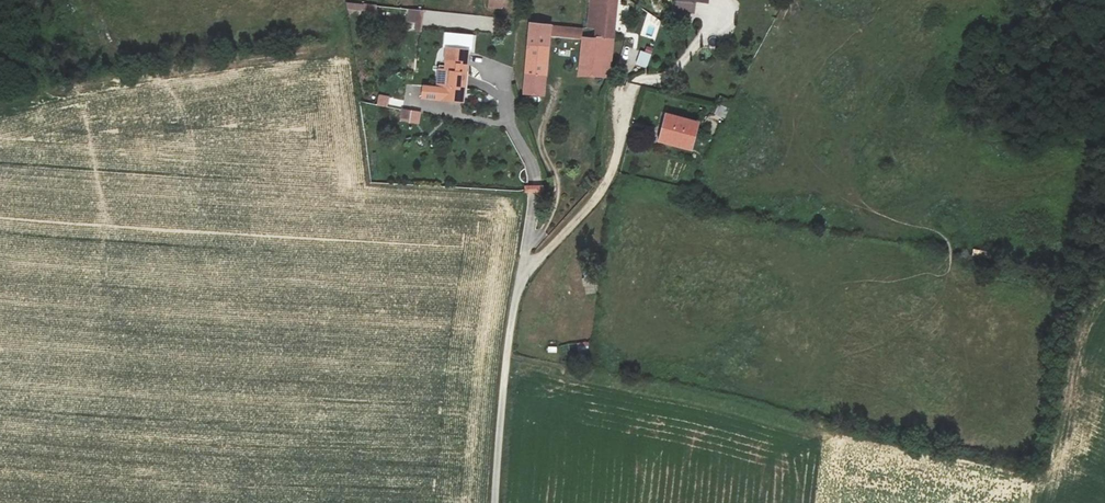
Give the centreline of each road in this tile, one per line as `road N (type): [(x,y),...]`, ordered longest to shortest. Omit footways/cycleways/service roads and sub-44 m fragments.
road 1 (residential): [(627,96),(606,185),(522,282),(496,502)]
road 2 (track): [(508,358),(821,429)]

